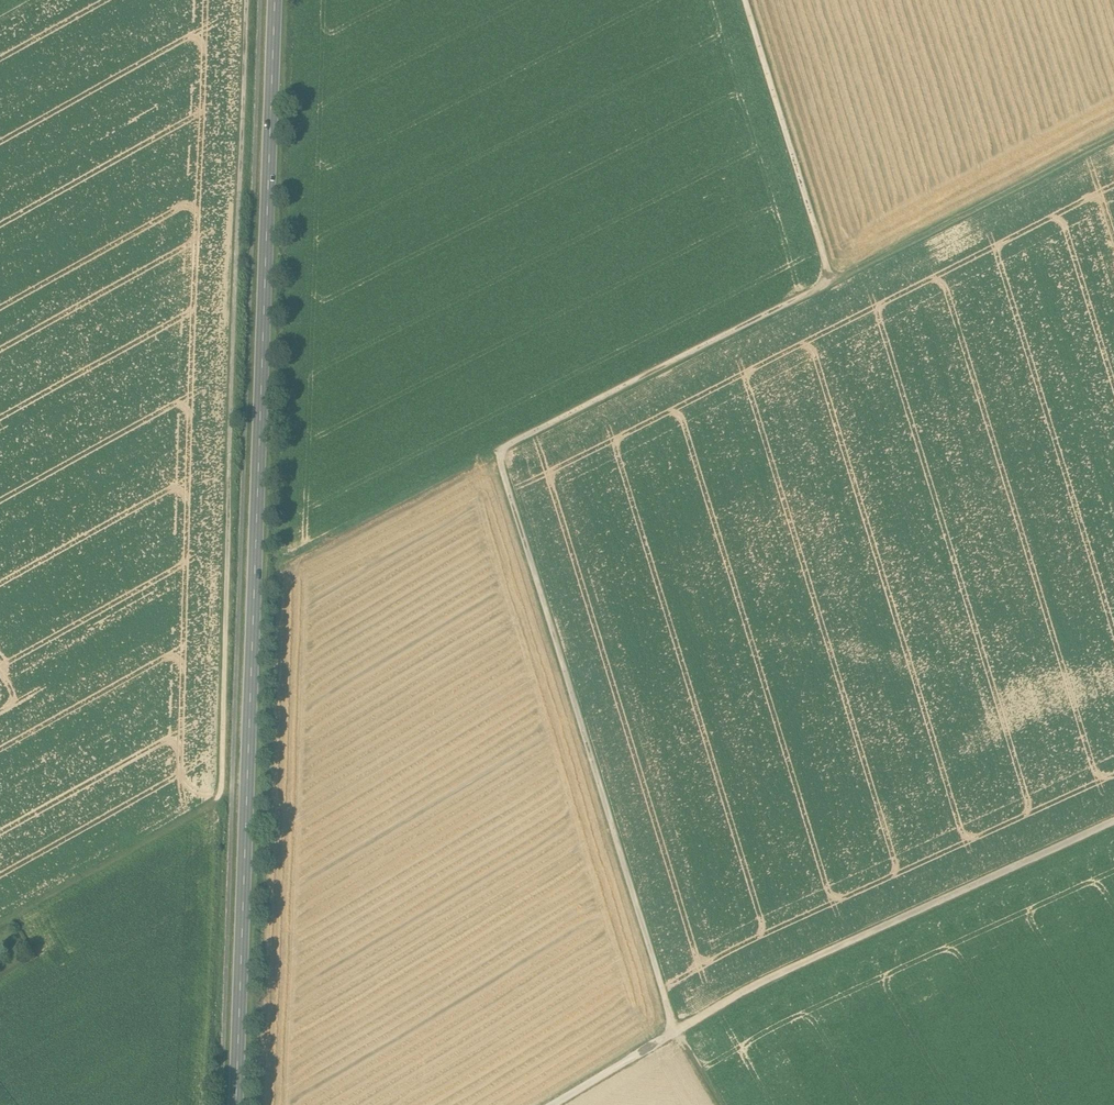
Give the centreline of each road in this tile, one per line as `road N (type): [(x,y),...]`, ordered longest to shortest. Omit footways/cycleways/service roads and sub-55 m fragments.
road 1 (track): [(746,0),(833,280),(496,451),(678,1031)]
road 2 (secondary): [(236,1104),(275,0)]
road 3 (track): [(0,923),(221,795),(247,0)]
road 4 (track): [(553,1104),(771,975),(1113,818)]
road 5 (track): [(1113,135),(833,280)]
road 6 (track): [(496,451),(281,560)]

